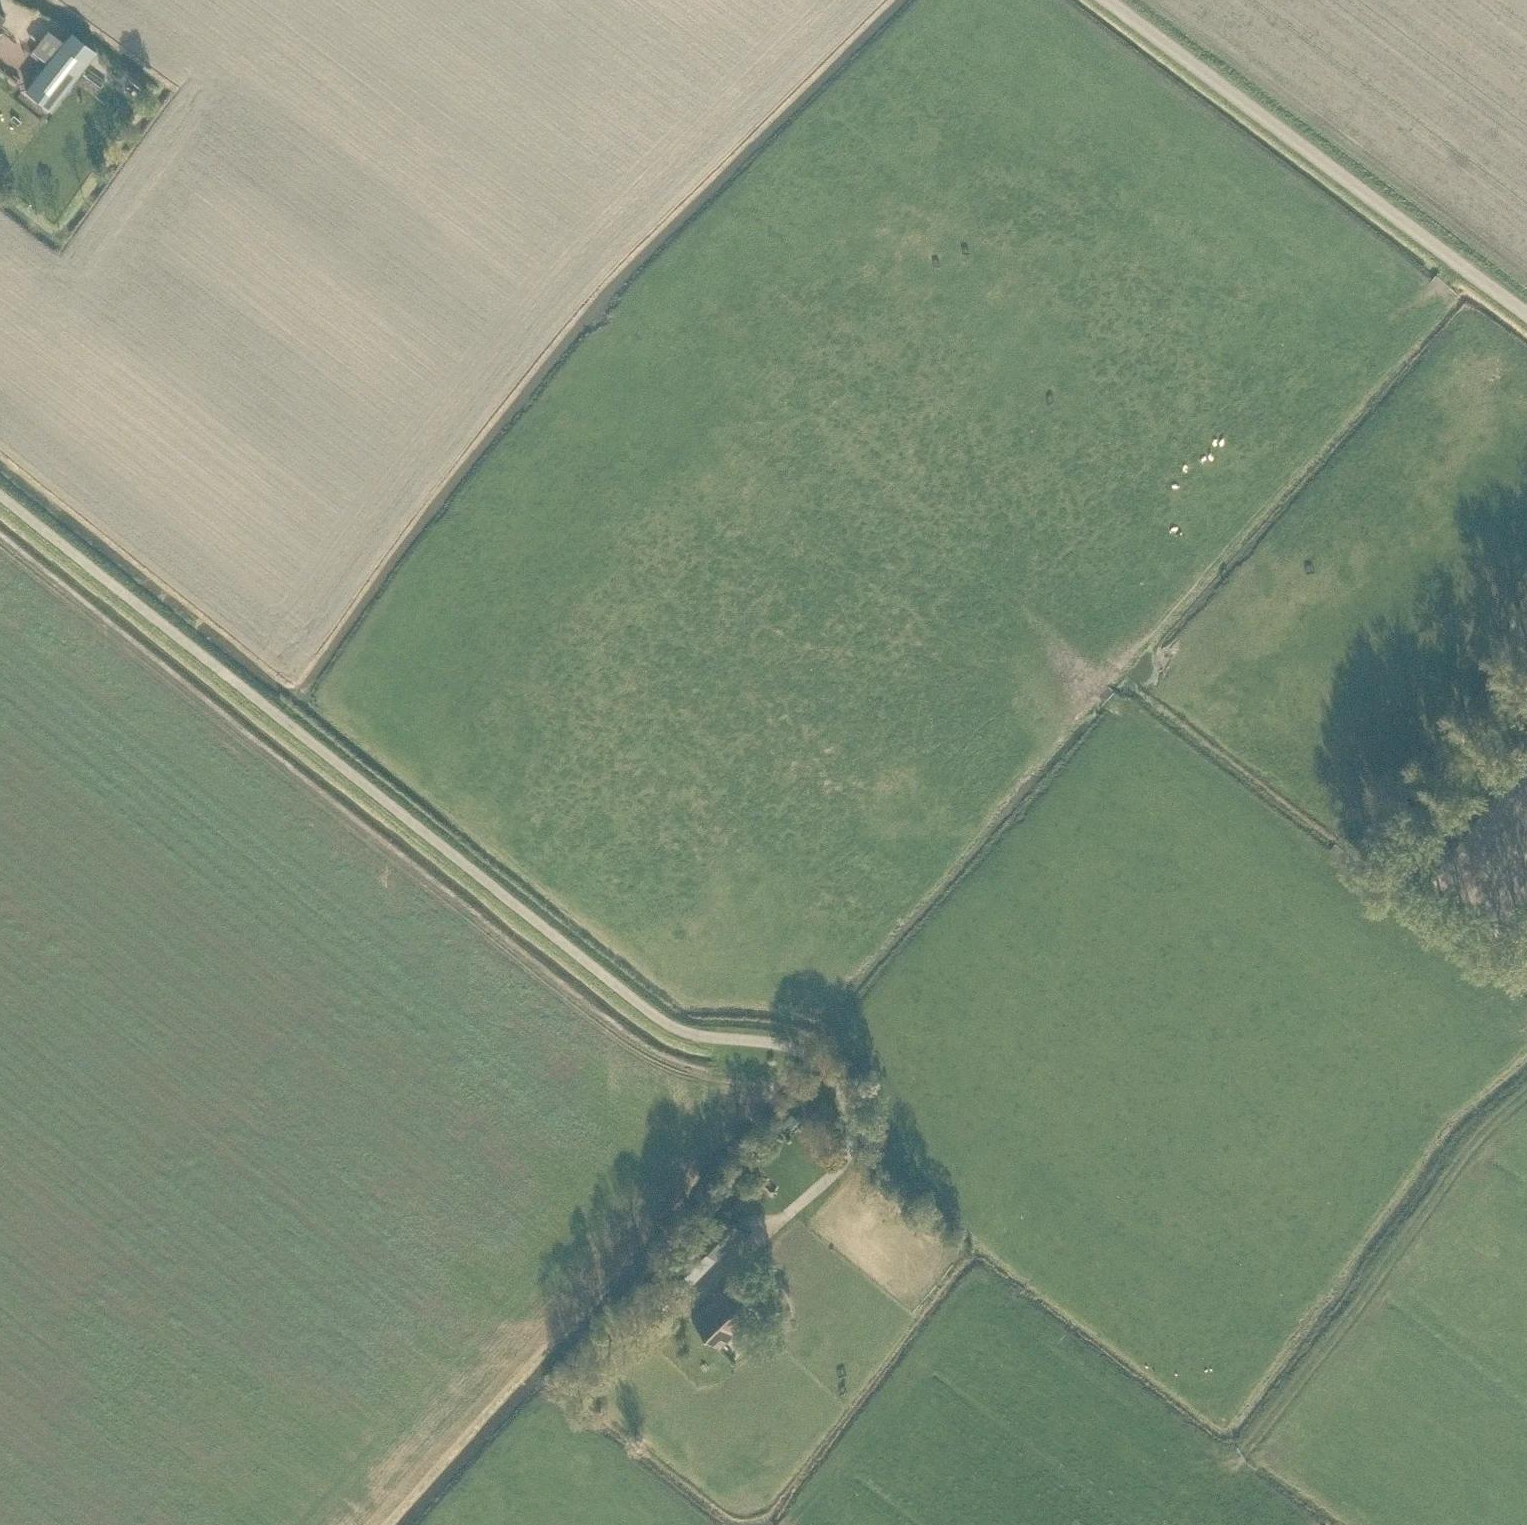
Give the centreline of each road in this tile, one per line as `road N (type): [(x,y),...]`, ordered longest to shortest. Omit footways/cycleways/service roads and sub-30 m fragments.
road 1 (tertiary): [(1526,312),(1108,0)]

